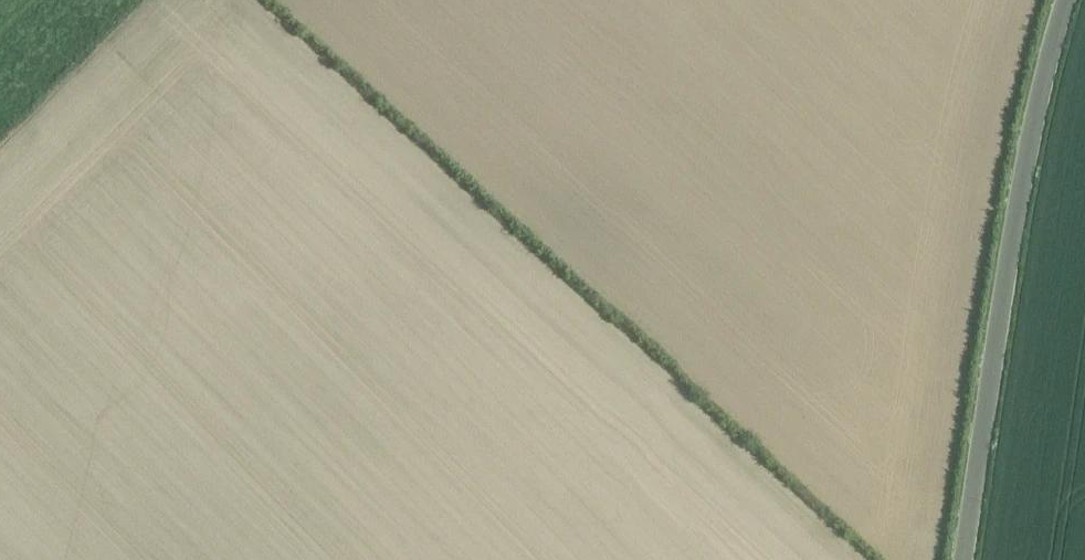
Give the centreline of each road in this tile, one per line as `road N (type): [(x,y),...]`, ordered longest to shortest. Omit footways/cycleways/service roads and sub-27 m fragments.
road 1 (unclassified): [(1056,0),(1033,65),(944,559)]

